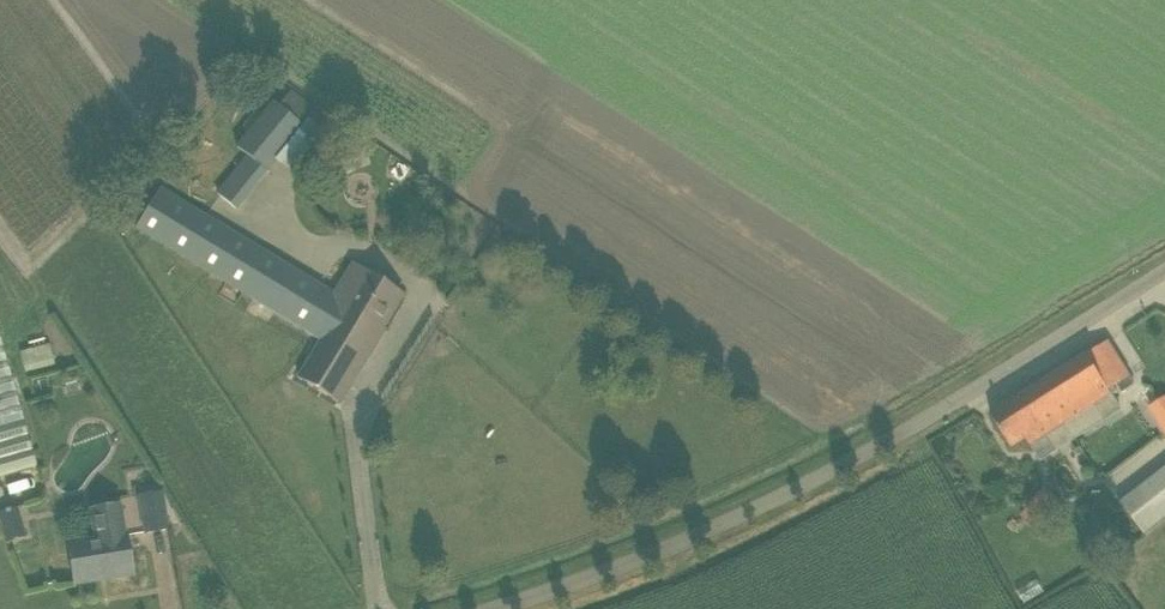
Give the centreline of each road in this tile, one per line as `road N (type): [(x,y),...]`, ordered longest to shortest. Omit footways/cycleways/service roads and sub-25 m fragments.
road 1 (unclassified): [(445,608),(551,577),(651,534),(973,355),(1164,235)]

